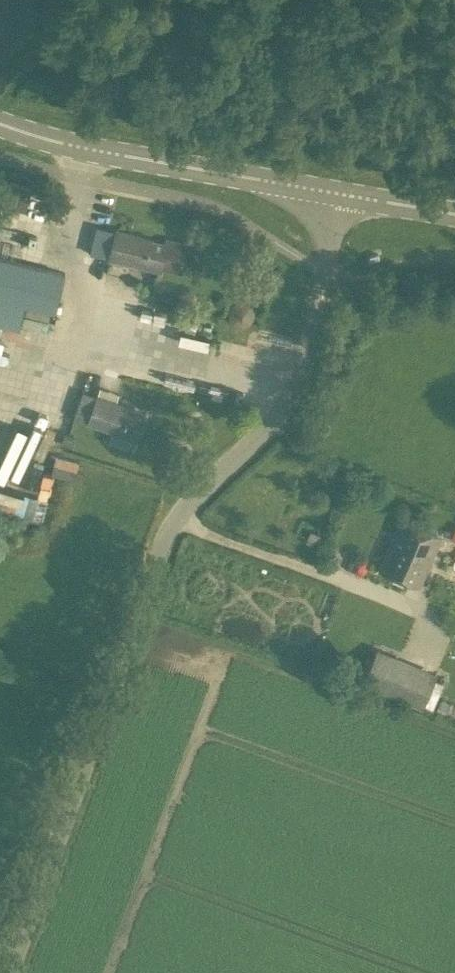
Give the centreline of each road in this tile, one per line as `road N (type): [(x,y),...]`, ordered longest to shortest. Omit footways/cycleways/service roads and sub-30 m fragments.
road 1 (unclassified): [(4,972),(166,541),(227,461),(260,436),(305,349),(338,185)]
road 2 (secondary): [(338,185),(0,116)]

